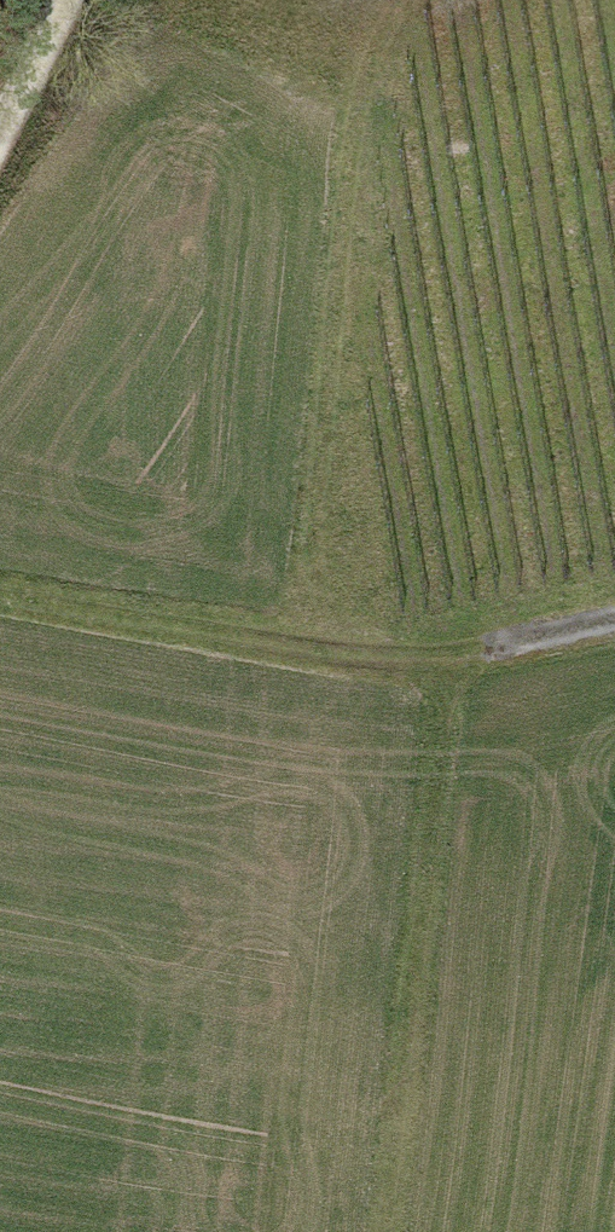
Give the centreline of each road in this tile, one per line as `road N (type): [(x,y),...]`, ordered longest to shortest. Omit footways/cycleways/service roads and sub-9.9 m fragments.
road 1 (track): [(0,568),(426,658)]
road 2 (track): [(614,627),(426,658)]
road 3 (track): [(75,0),(0,153)]

